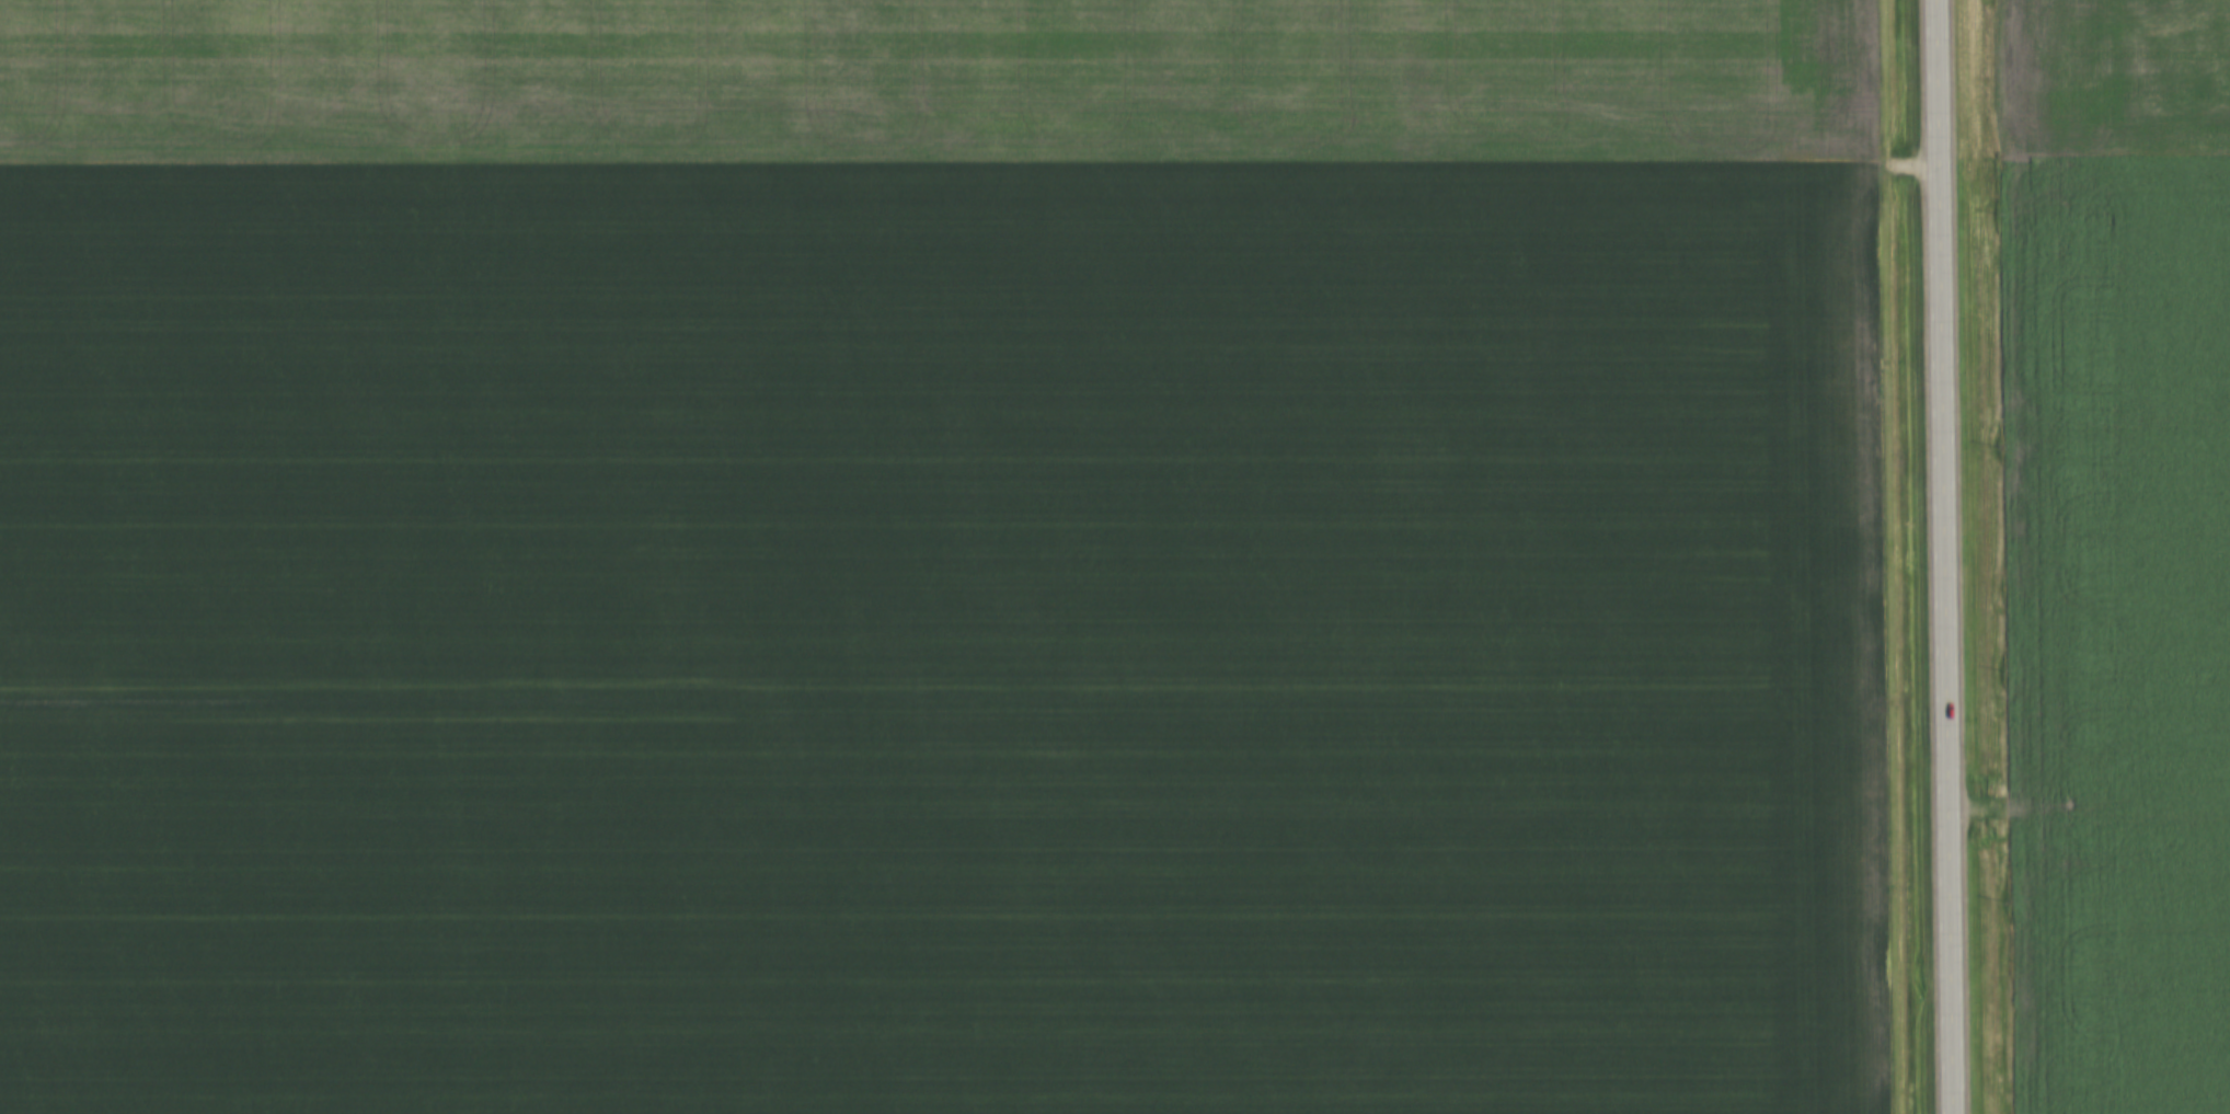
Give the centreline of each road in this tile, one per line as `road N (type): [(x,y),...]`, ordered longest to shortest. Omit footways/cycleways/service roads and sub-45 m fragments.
road 1 (primary): [(1951,1113),(1936,0)]

